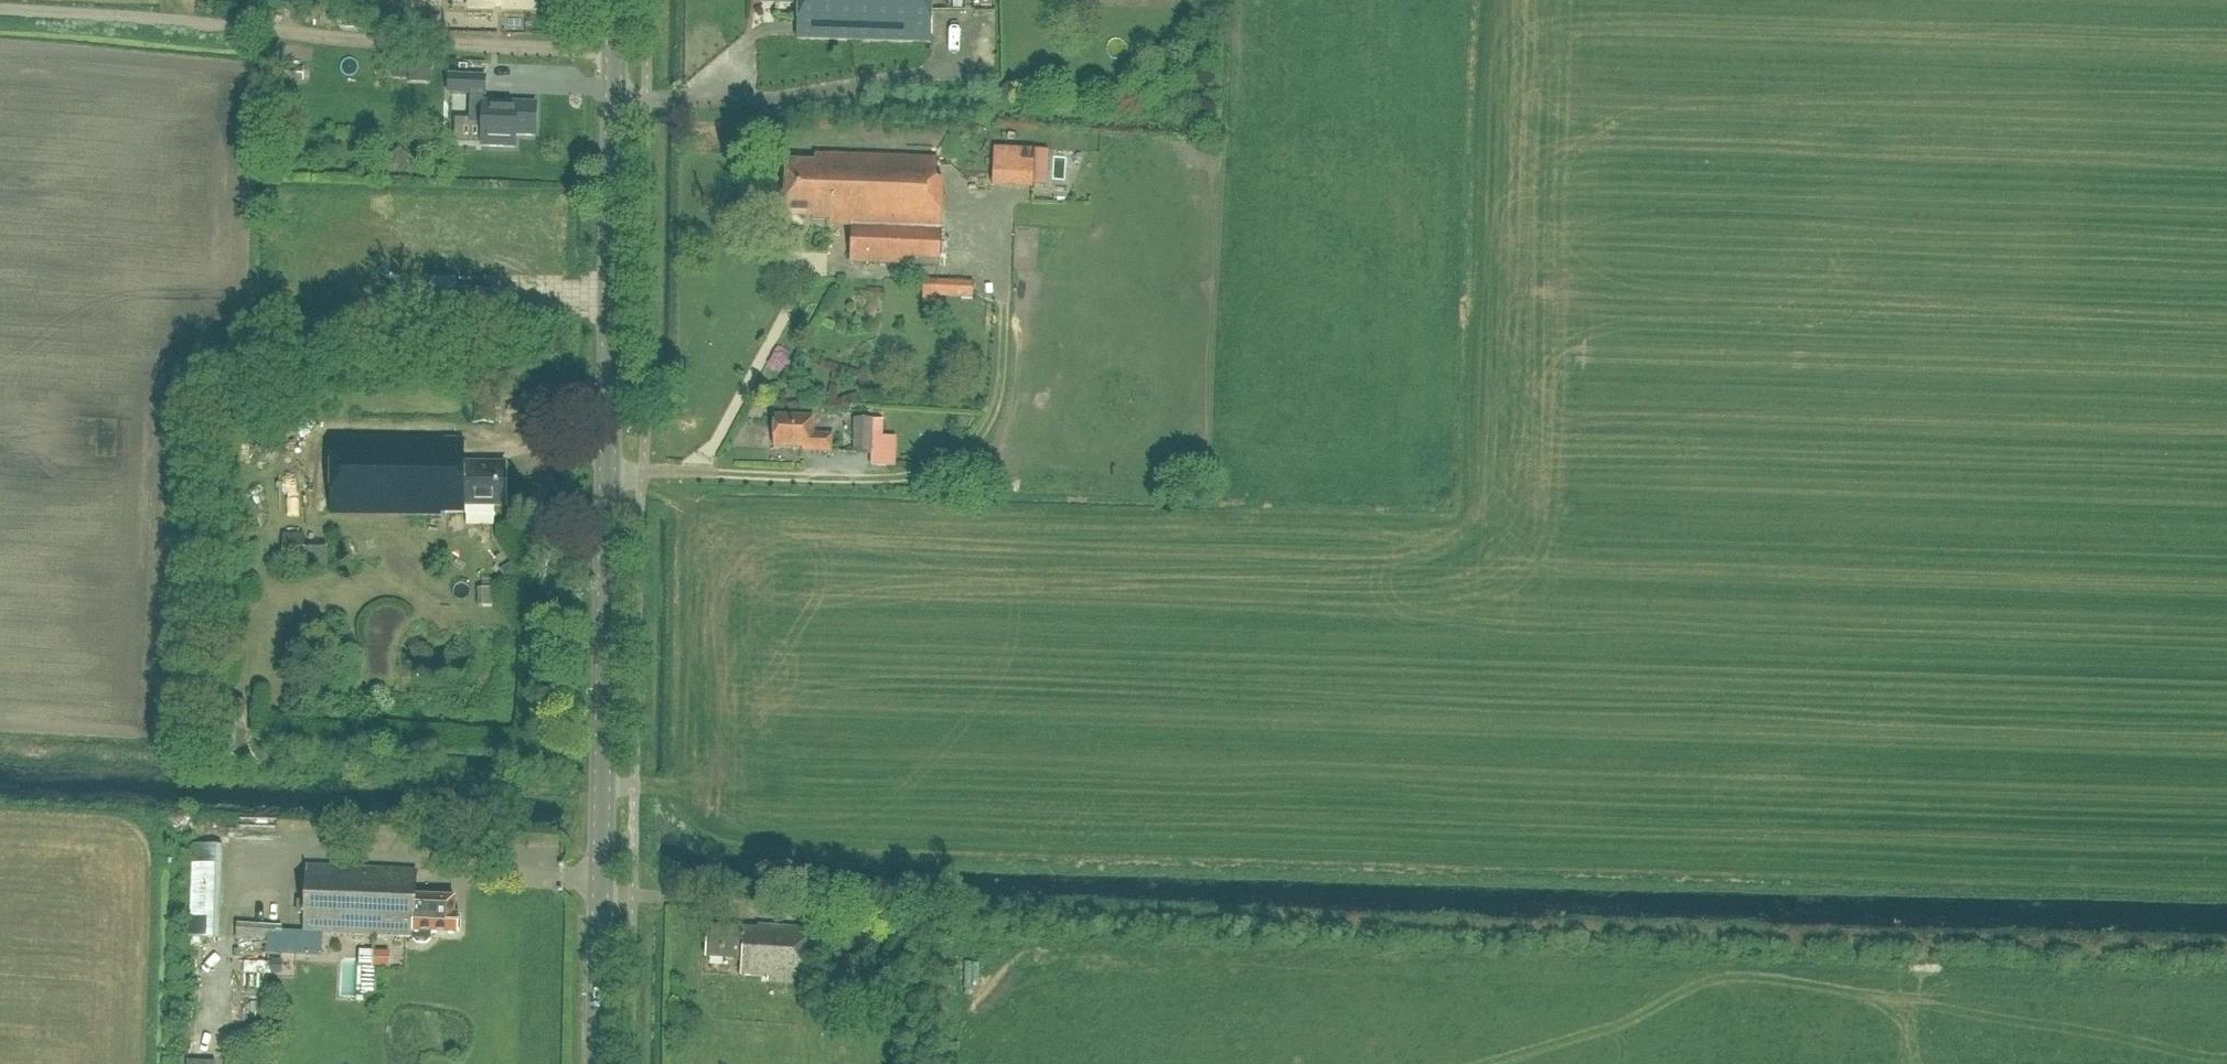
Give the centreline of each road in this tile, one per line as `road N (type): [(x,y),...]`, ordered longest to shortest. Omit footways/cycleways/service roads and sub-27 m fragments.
road 1 (tertiary): [(596,1063),(613,0)]
road 2 (track): [(0,10),(612,52)]

